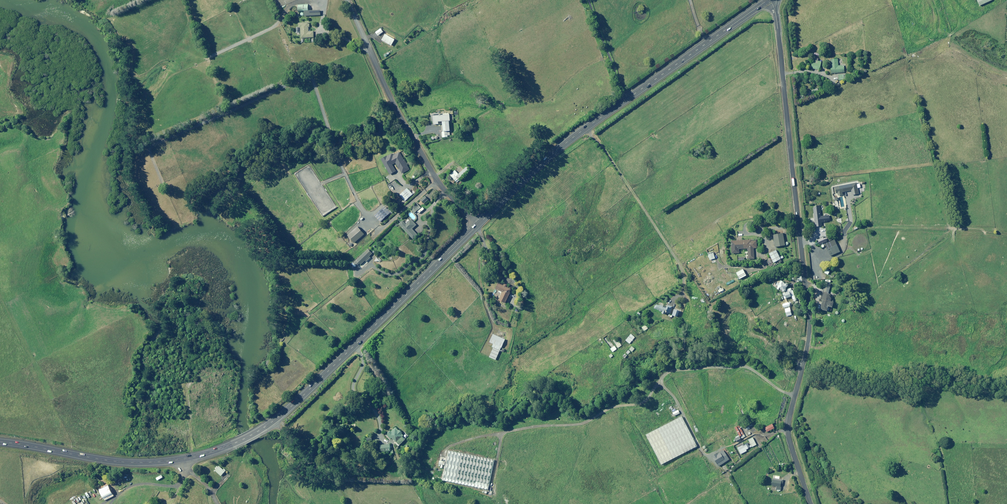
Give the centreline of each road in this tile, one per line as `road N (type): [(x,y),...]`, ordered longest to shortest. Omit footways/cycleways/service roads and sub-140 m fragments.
road 1 (secondary): [(478,225),(286,410),(226,447),(132,462),(0,442)]
road 2 (unclassified): [(795,395),(810,319),(770,0)]
road 3 (secondary): [(767,0),(569,140),(478,225)]
road 4 (unclassified): [(506,431),(585,423),(645,402),(676,371),(744,367),(795,395)]
road 5 (unclassified): [(478,225),(437,184),(346,0)]

